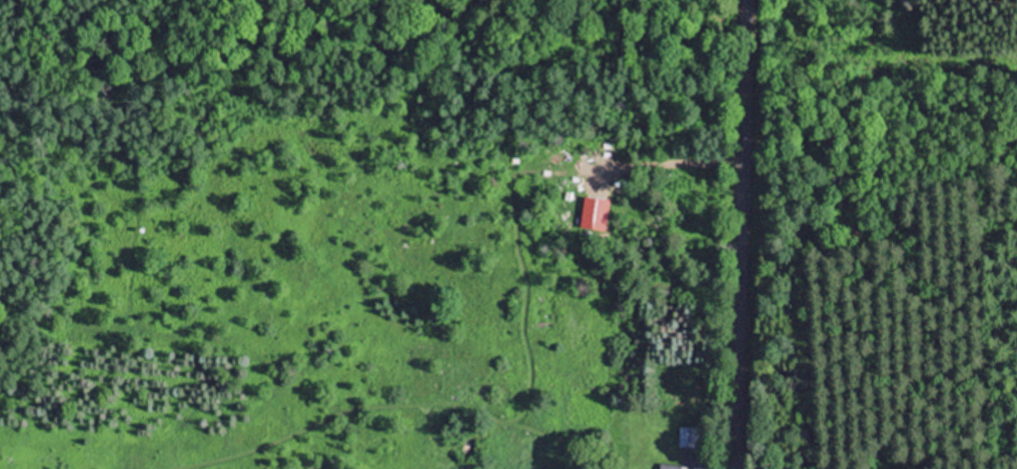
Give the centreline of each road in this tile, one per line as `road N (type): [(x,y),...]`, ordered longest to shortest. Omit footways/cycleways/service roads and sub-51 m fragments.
road 1 (residential): [(733,468),(748,0)]

